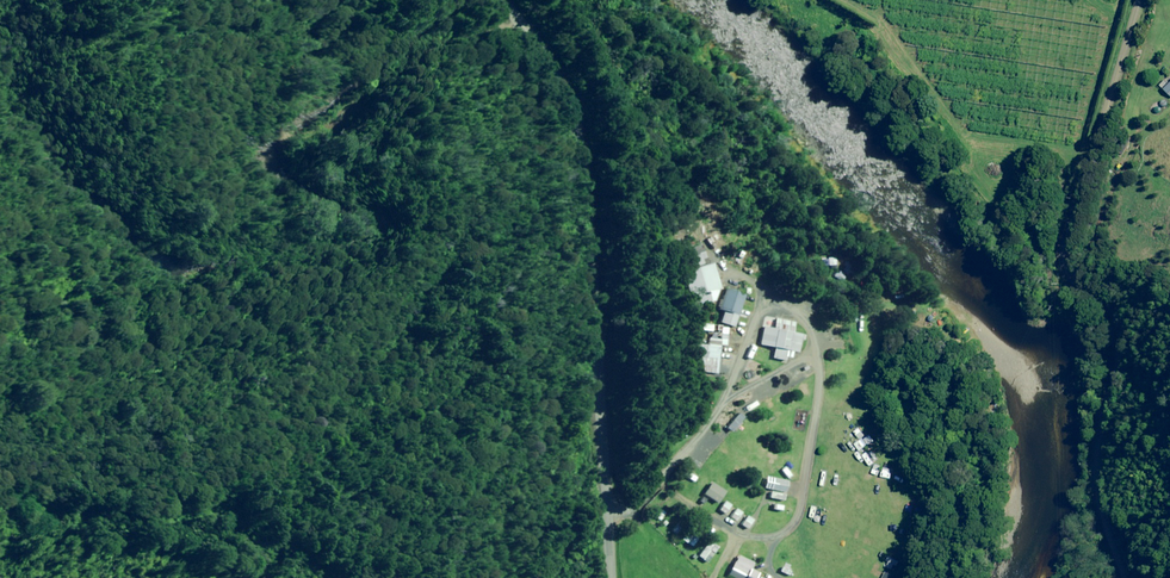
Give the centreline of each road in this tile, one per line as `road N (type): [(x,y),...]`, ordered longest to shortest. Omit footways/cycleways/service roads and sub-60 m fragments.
road 1 (unclassified): [(1105,577),(1092,326),(1086,306),(1043,267),(1117,0)]
road 2 (tertiary): [(502,0),(555,72),(583,149),(611,577)]
road 3 (track): [(328,117),(376,71),(518,22)]

